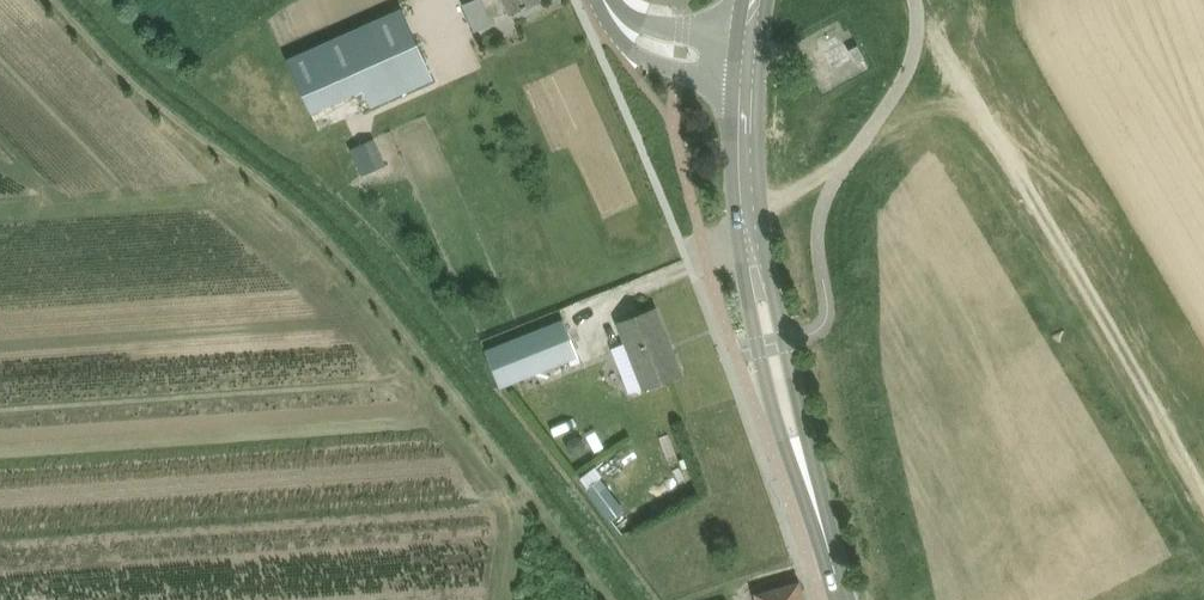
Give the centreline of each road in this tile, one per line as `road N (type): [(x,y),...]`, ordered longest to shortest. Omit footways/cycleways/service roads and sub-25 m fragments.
road 1 (track): [(919,4),(1203,486)]
road 2 (tertiary): [(842,599),(790,418),(757,257),(750,81)]
road 3 (tertiary): [(623,25),(641,50),(678,68),(750,81)]
road 4 (tertiary): [(755,35),(623,25)]

